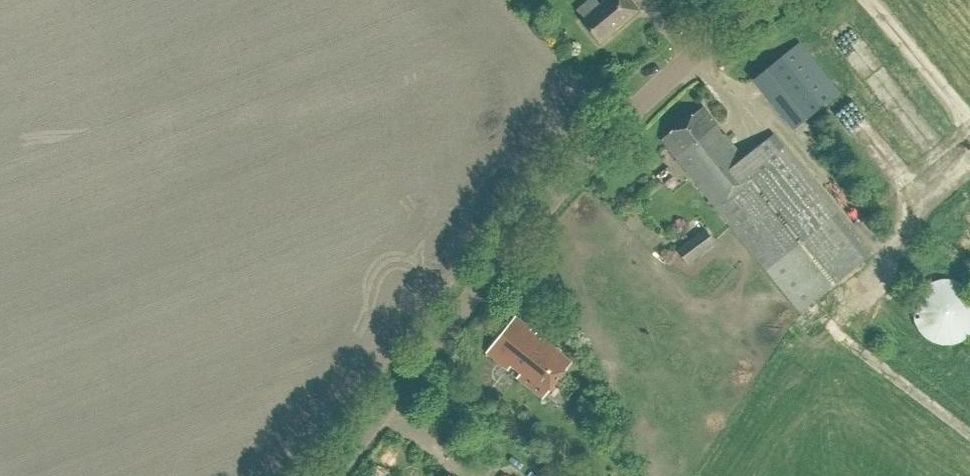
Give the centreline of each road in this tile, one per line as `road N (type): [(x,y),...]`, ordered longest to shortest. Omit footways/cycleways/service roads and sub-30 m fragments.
road 1 (tertiary): [(323,475),(572,177),(642,101),(759,0)]
road 2 (track): [(871,0),(956,105)]

